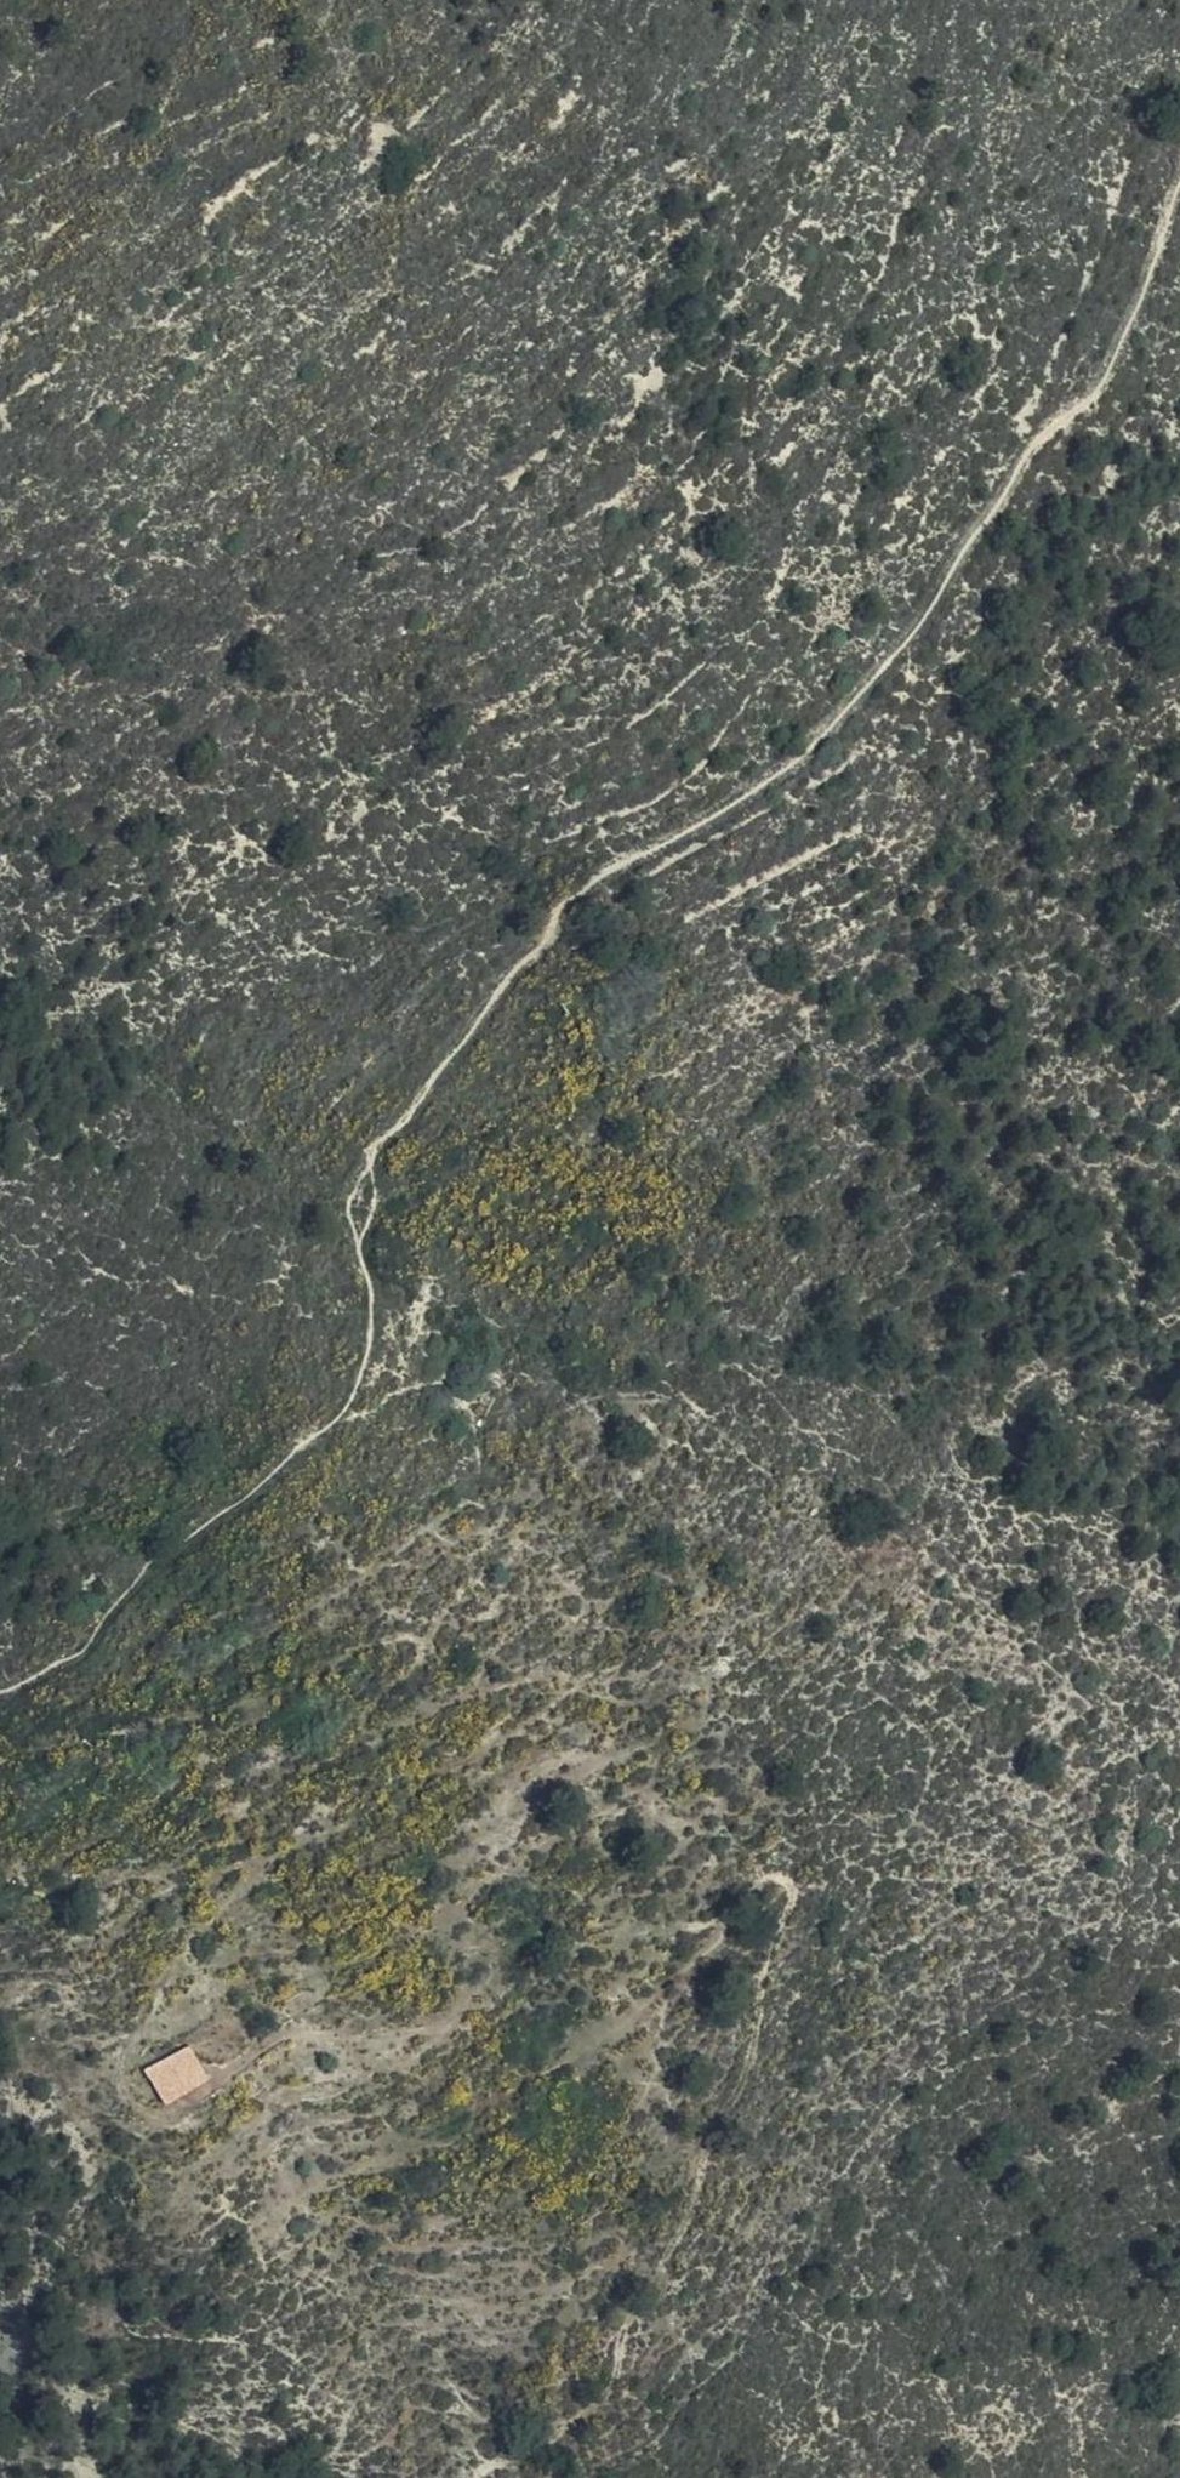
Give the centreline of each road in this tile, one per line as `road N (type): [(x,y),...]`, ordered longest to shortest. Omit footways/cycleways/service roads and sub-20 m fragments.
road 1 (track): [(205,1907),(111,2072),(128,2117),(182,2117),(273,2036),(512,2019),(578,1955),(671,1939),(773,1875),(789,1897),(690,2201),(612,2346),(589,2415),(479,2477)]

